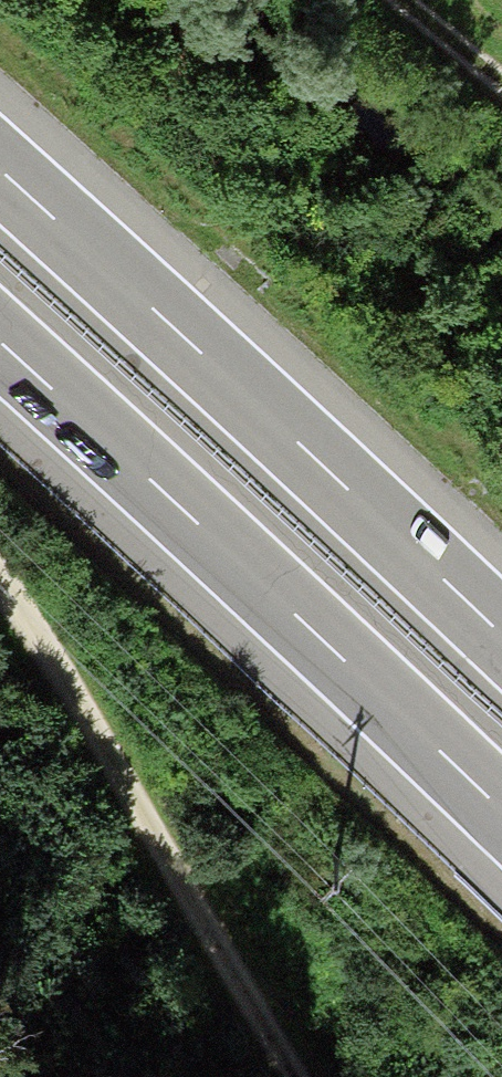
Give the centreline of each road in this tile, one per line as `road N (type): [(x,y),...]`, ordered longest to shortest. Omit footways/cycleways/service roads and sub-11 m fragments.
road 1 (motorway): [(0,346),(501,815)]
road 2 (motorway): [(501,632),(0,166)]
road 3 (track): [(297,1076),(0,593)]
road 4 (track): [(501,90),(393,0)]

